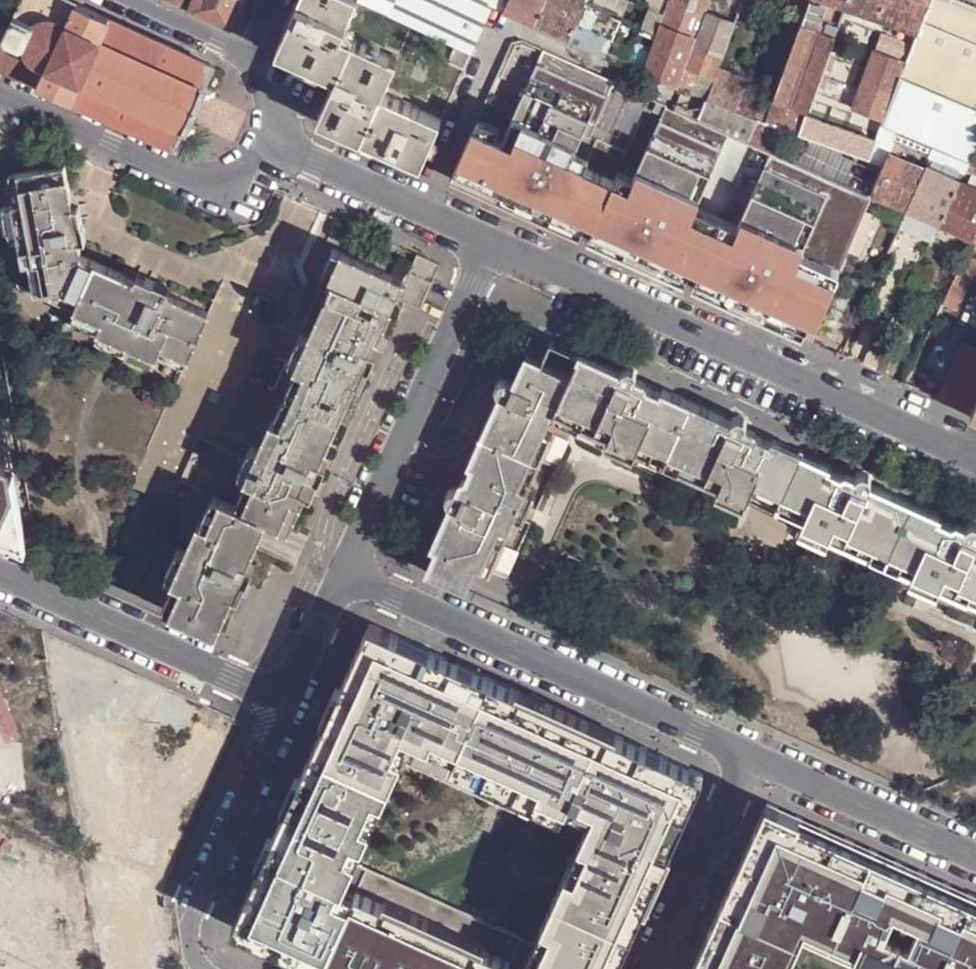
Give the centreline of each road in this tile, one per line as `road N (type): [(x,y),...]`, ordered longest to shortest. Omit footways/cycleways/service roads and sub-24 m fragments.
road 1 (residential): [(975,458),(490,241)]
road 2 (residential): [(343,570),(750,756)]
road 3 (residential): [(661,89),(528,31),(505,34),(425,210)]
road 4 (residential): [(490,241),(343,570)]
road 5 (residential): [(284,698),(0,576)]
road 6 (residential): [(0,92),(194,179),(240,171),(269,143)]
road 7 (residential): [(171,950),(284,698)]
road 8 (residential): [(750,756),(975,859)]
road 9 (residential): [(657,968),(750,756)]
road 10 (residential): [(425,210),(269,143)]
road 11 (residential): [(343,570),(284,698)]
road 12 (residential): [(253,61),(128,0)]

